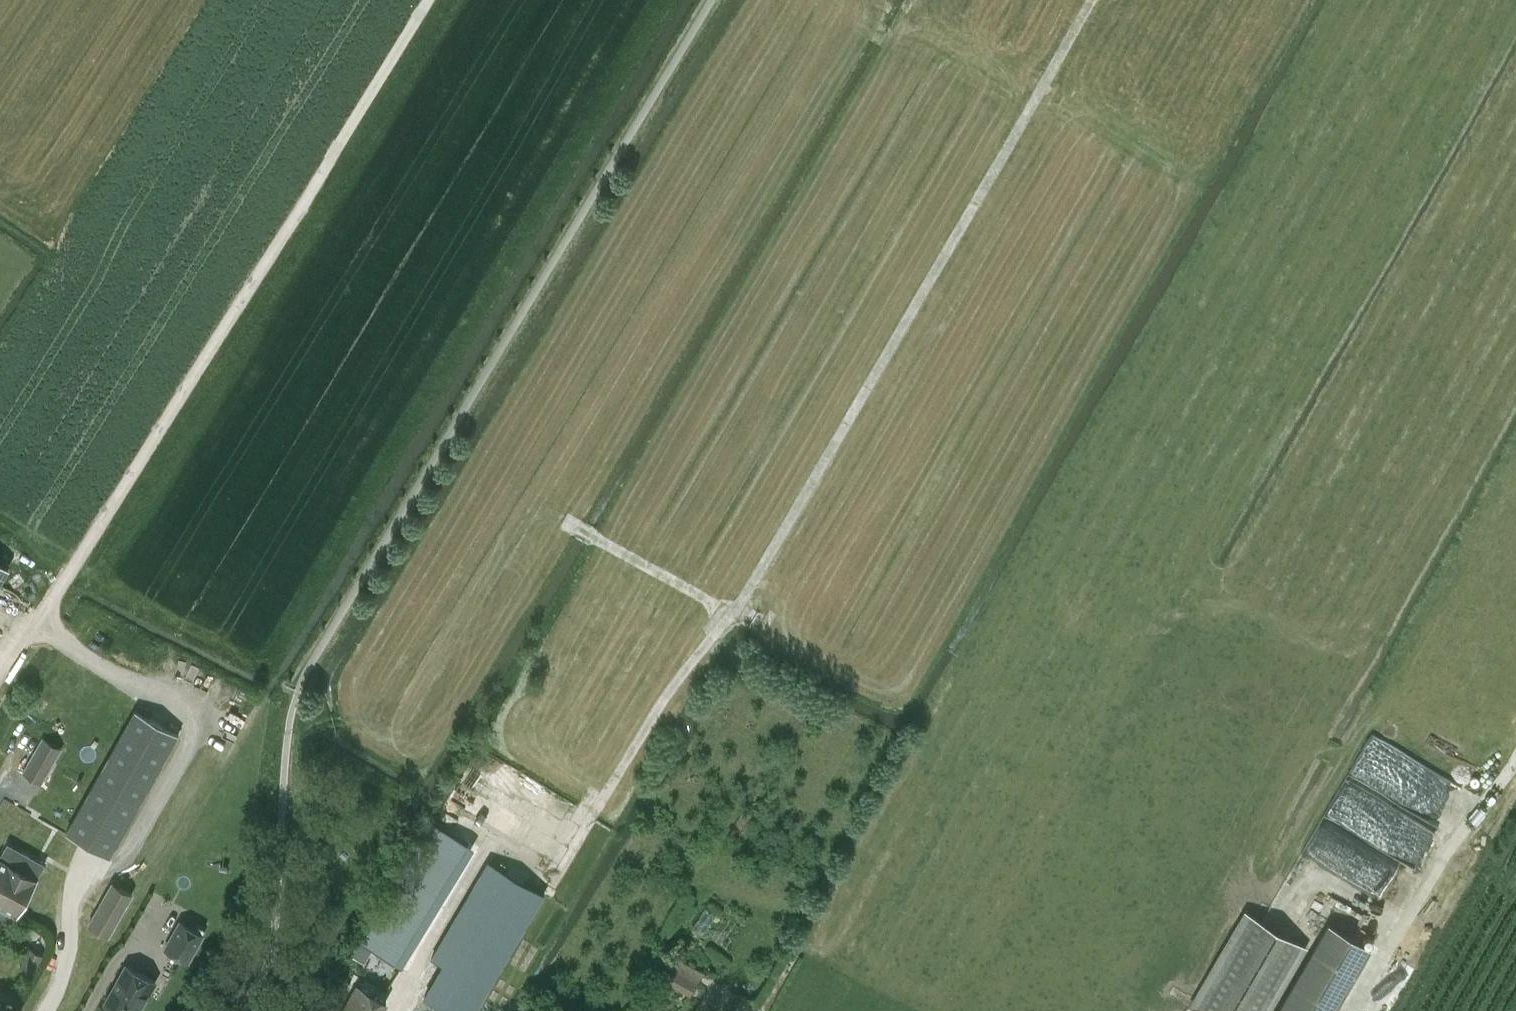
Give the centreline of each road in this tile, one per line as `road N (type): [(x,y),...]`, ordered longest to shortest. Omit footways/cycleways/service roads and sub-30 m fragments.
road 1 (track): [(401,1010),(502,826),(581,868),(746,603),(1098,0)]
road 2 (track): [(0,679),(420,0)]
road 3 (track): [(1352,1010),(1450,846),(1515,774)]

